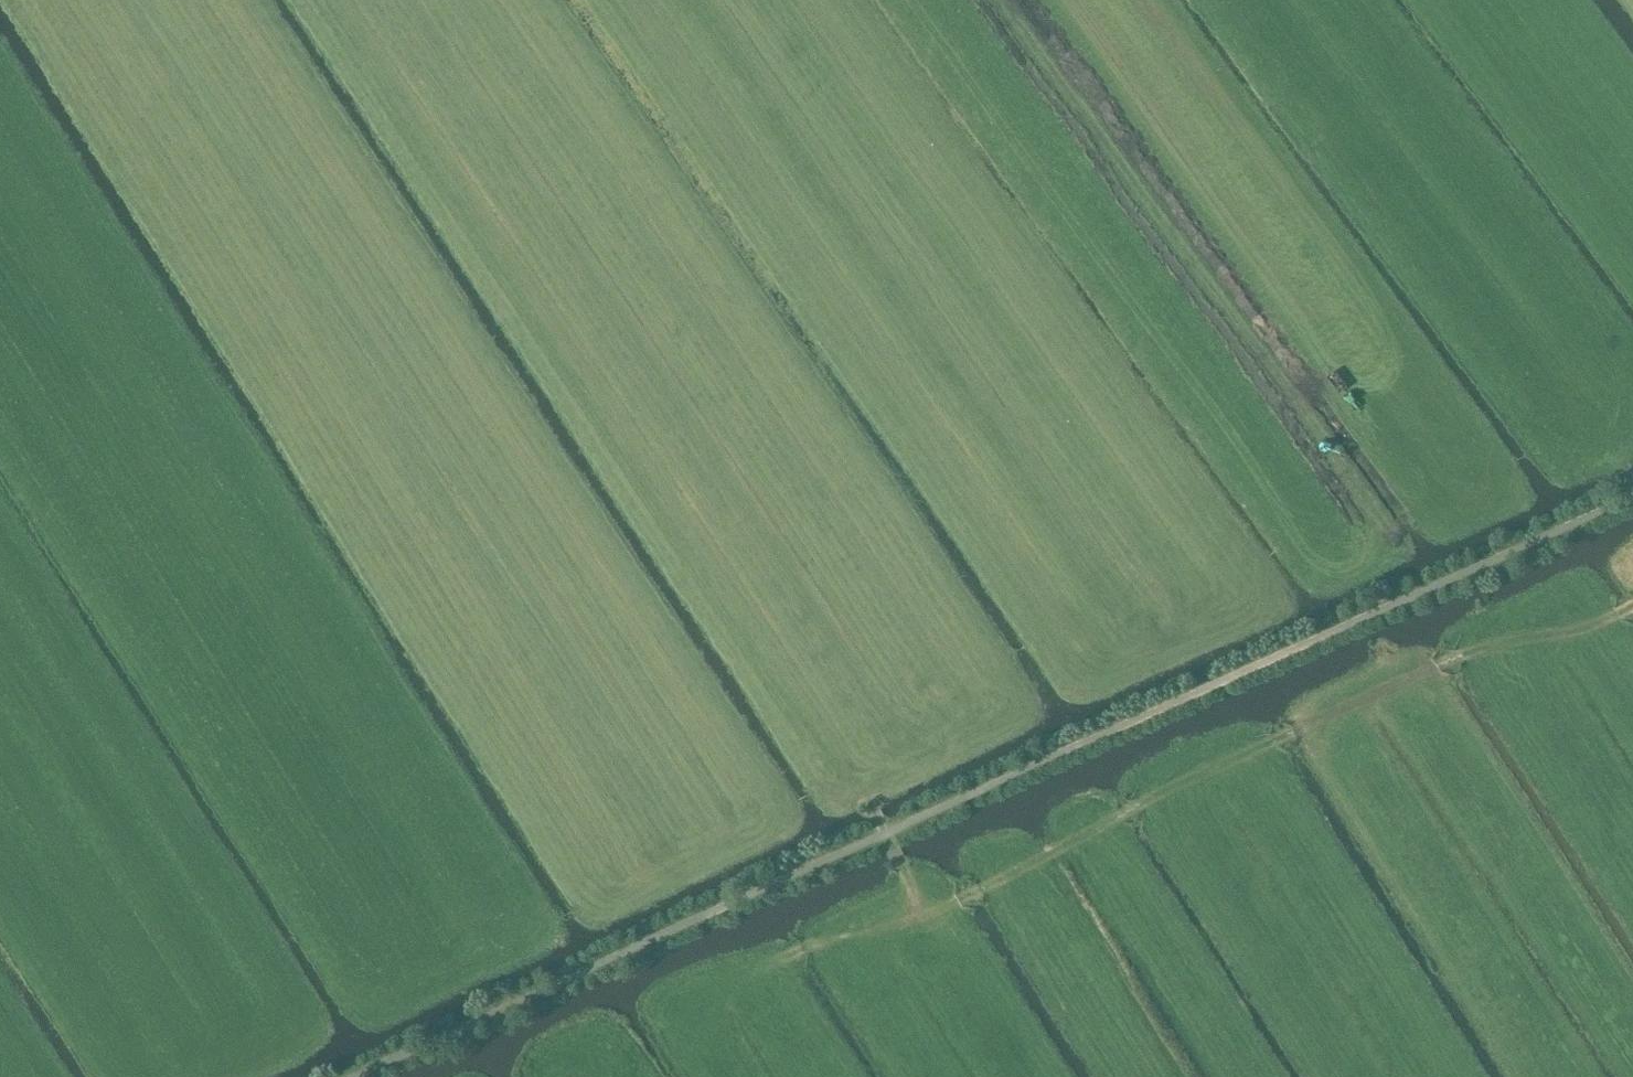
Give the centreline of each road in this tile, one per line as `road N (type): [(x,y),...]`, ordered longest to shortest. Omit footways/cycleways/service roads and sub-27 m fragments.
road 1 (track): [(908,878),(919,916),(1447,658),(1553,637),(1632,609)]
road 2 (track): [(779,963),(919,916)]

